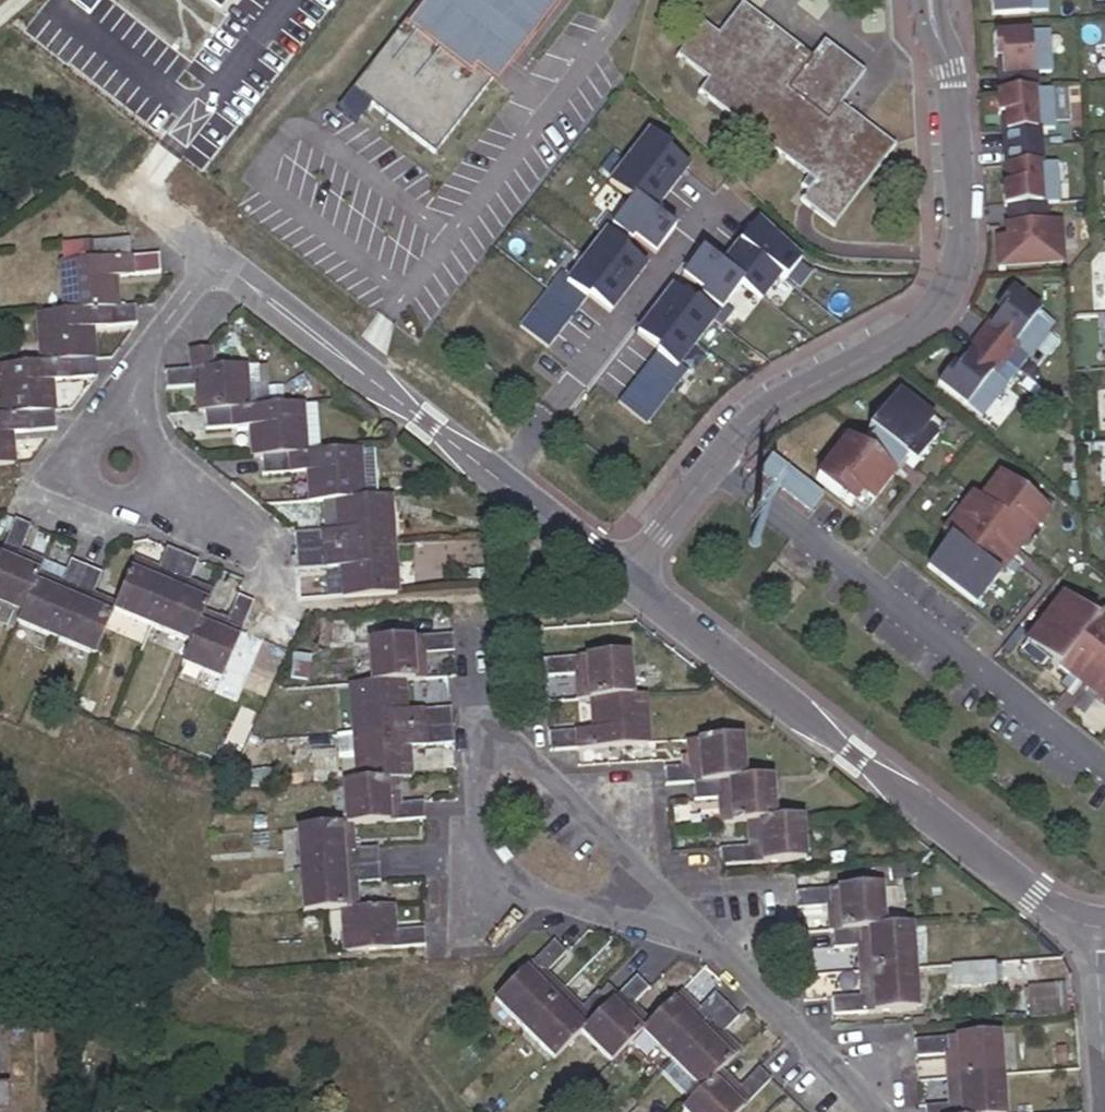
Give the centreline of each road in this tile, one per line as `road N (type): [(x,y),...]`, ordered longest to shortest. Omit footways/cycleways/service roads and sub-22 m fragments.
road 1 (residential): [(934,0),(953,70),(962,228),(950,288),(932,314),(772,406),(709,461),(619,576)]
road 2 (residential): [(619,576),(1034,895),(1093,928)]
road 3 (residential): [(662,918),(621,850),(530,753),(477,752),(483,860),(517,888),(595,908)]
road 4 (residential): [(499,482),(716,200)]
road 5 (residential): [(224,269),(499,482)]
road 6 (residential): [(876,1111),(709,945),(662,918)]
road 7 (residential): [(63,136),(224,269)]
road 8 (residential): [(130,435),(151,342),(201,278),(224,269)]
road 9 (residential): [(499,482),(619,576)]
road 10 (residential): [(141,487),(257,549)]
road 11 (residential): [(130,435),(110,435),(94,447),(91,476),(113,495),(141,487)]
road 12 (residential): [(1093,928),(1104,1051)]

